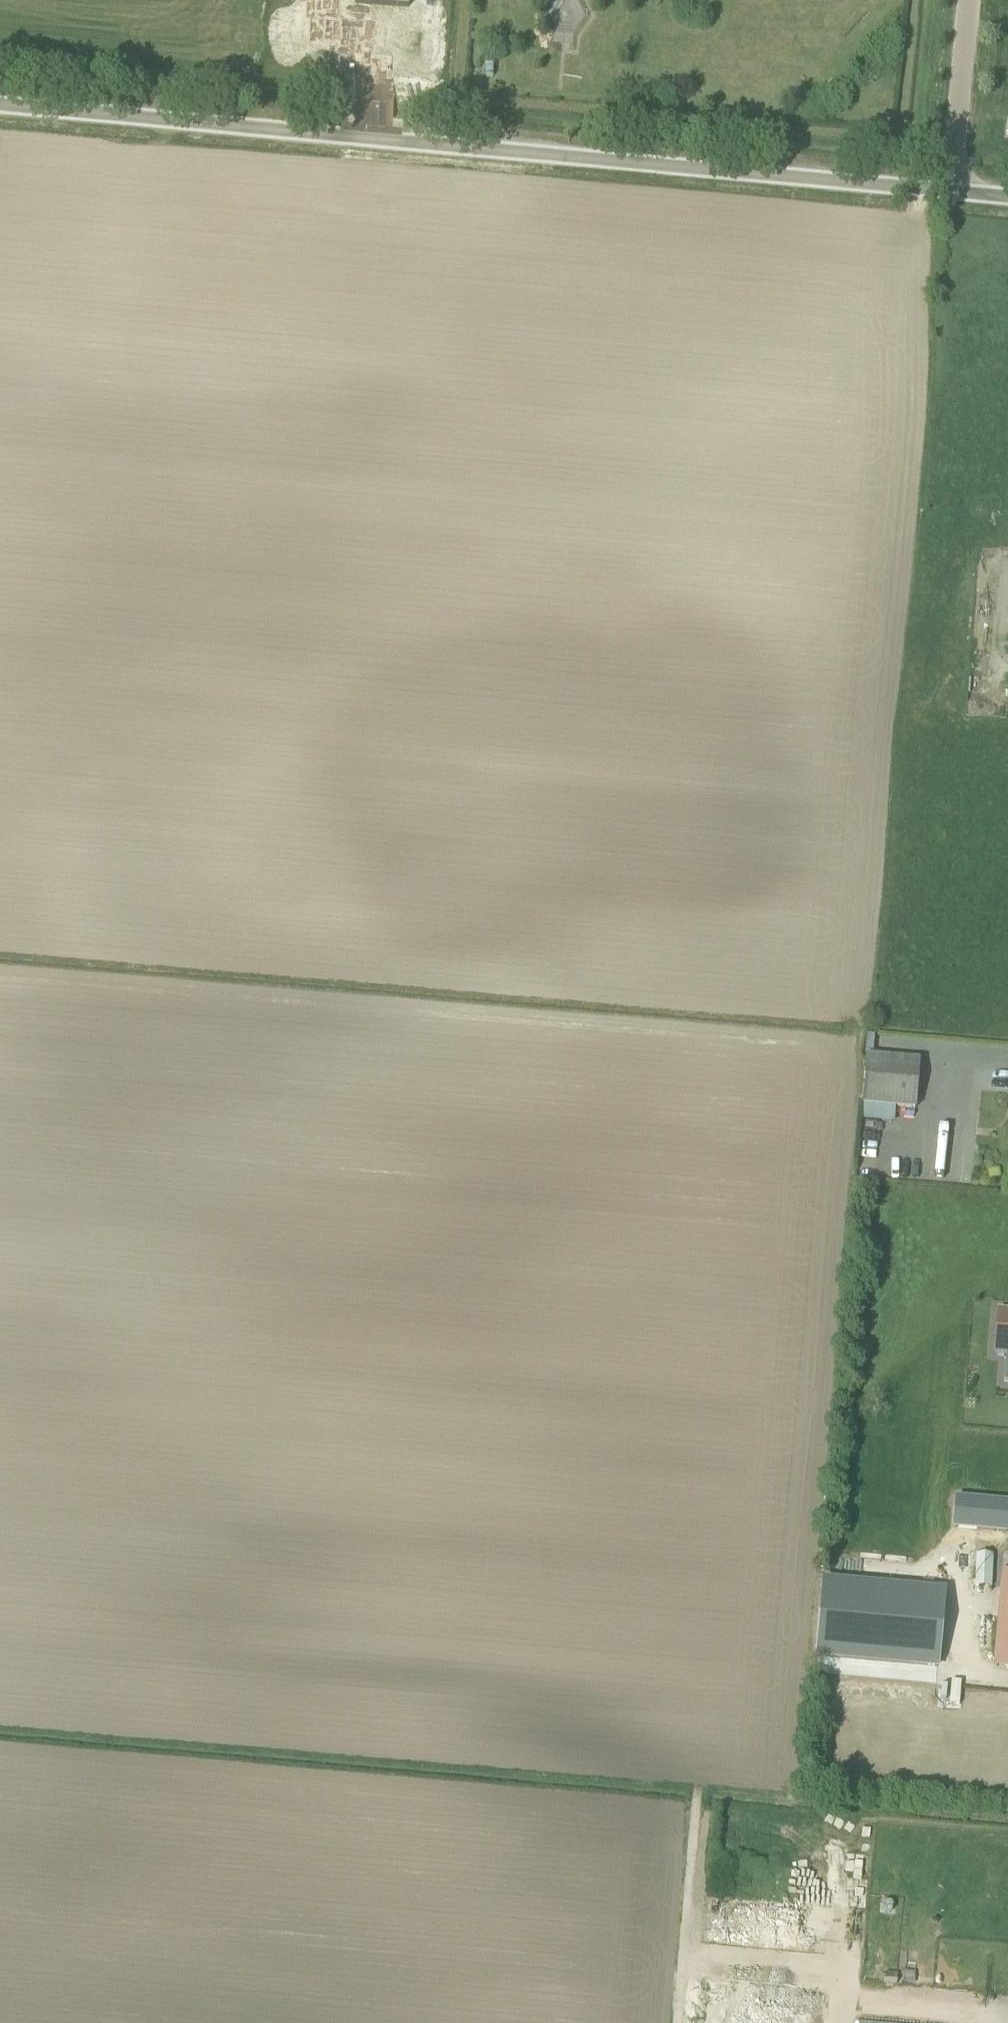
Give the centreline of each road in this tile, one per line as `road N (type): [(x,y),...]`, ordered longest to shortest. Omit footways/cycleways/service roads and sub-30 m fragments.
road 1 (unclassified): [(0,103),(1007,193)]

